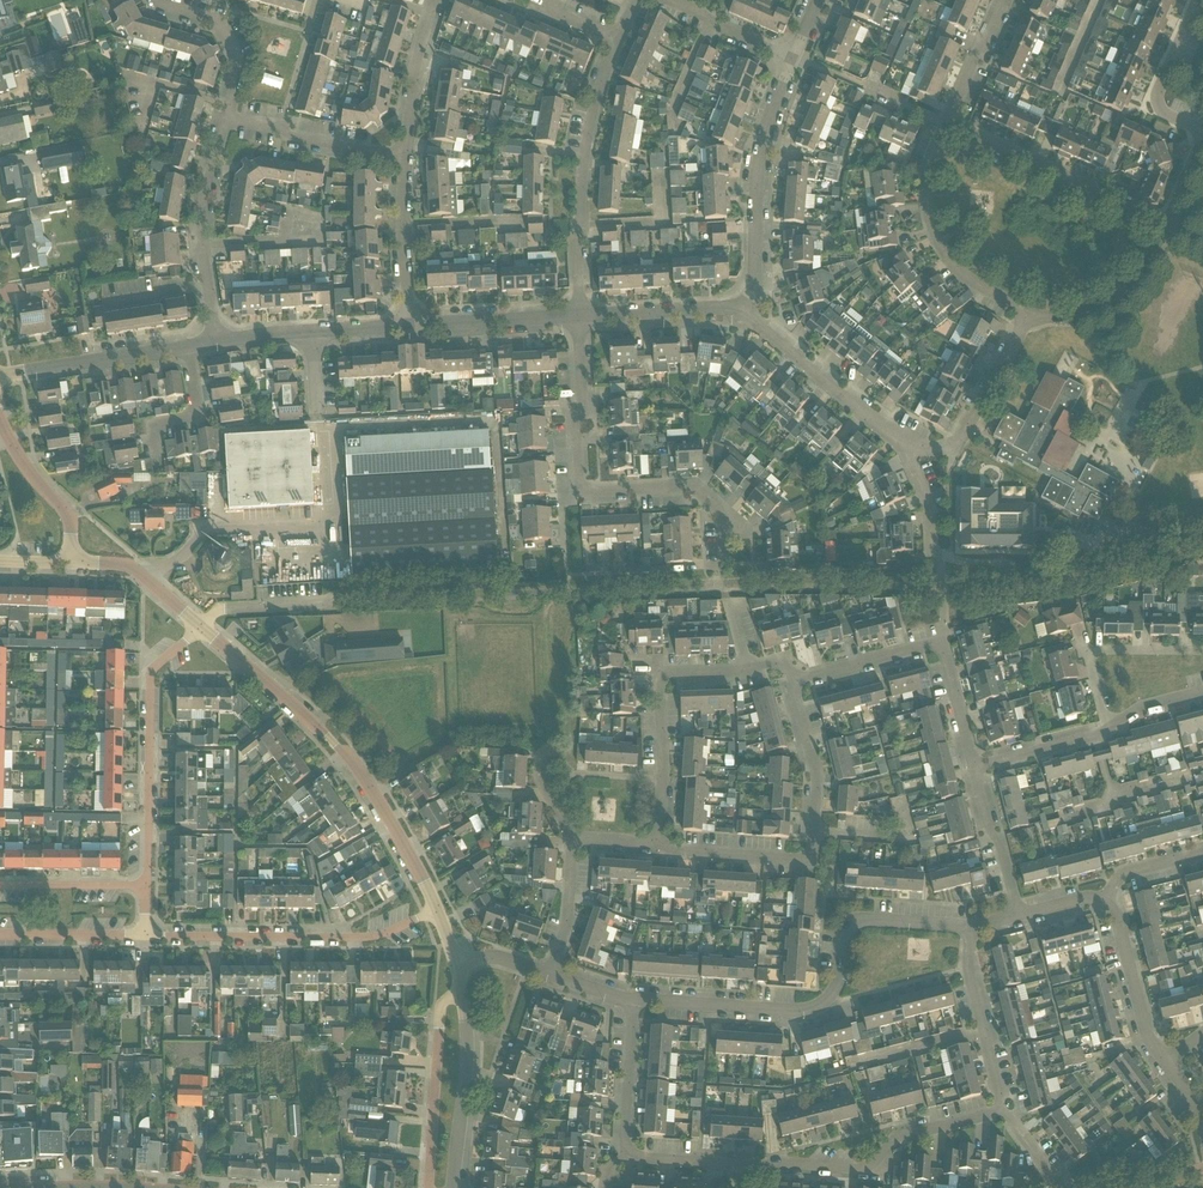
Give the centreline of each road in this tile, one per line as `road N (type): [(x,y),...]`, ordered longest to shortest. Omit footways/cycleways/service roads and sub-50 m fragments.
road 1 (residential): [(971,929),(852,923),(844,931),(834,992),(808,1011),(631,1000)]
road 2 (residential): [(722,591),(722,527),(693,492),(582,490),(575,469),(579,312)]
road 3 (residential): [(625,1161),(860,1173),(905,1136),(1004,1109)]
road 4 (residential): [(436,909),(329,742),(200,630)]
road 5 (residential): [(655,849),(803,861),(813,854),(818,770),(793,681)]
road 6 (residential): [(147,936),(380,936),(436,909)]
road 7 (residential): [(200,630),(151,670),(147,885)]
road 8 (residential): [(579,312),(588,130),(615,44)]
road 9 (residential): [(1164,225),(1197,143),(1195,132),(1164,115),(1153,98),(1198,0)]
road 10 (residential): [(741,304),(752,286),(768,129),(790,60)]
road 11 (residential): [(1031,317),(961,272),(938,240),(928,184),(945,123)]
road 12 (residential): [(1164,225),(945,123)]
road 13 (residential): [(909,448),(741,304)]
road 14 (residential): [(216,338),(203,245),(225,130)]
road 15 (residential): [(429,1187),(441,1006),(461,995)]
road 16 (residential): [(942,643),(940,584),(921,472),(909,448)]
road 17 (residential): [(0,379),(195,343)]
road 18 (residential): [(909,448),(962,440),(1031,317)]
road 19 (residential): [(452,1187),(466,1068),(461,995)]
road 20 (residential): [(751,671),(663,679),(656,780)]
road 21 (residential): [(1031,317),(1098,317),(1116,306),(1164,225)]
road 22 (residential): [(405,158),(225,130)]
road 23 (residential): [(1111,728),(1095,655),(1202,649)]
road 24 (residential): [(225,130),(240,76),(221,26),(160,0)]
road 25 (residential): [(1167,1062),(1147,1037),(1117,914),(1105,902)]
road 26 (residential): [(72,564),(72,519),(27,469),(0,413)]
road 27 (residential): [(409,326),(579,312)]
road 28 (residential): [(409,326),(400,225),(405,158)]
road 29 (residential): [(945,123),(794,52)]
road 30 (residential): [(579,312),(741,304)]
road 31 (residential): [(625,1161),(631,1000)]
road 32 (residential): [(405,158),(434,0)]
road 33 (residential): [(1017,915),(971,767)]
road 34 (residential): [(942,643),(793,681)]
road 35 (residential): [(200,630),(129,566),(72,564)]
road 36 (residential): [(147,885),(0,886)]
road 37 (residential): [(0,935),(147,936)]
road 38 (residential): [(971,767),(1111,728)]
road 39 (residential): [(550,975),(571,906),(574,841)]
road 40 (residential): [(945,123),(1002,0)]
road 41 (residential): [(852,1064),(982,1029)]
road 42 (residential): [(155,450),(159,421),(190,415),(195,404),(195,343)]
road 43 (residential): [(971,767),(942,643)]

